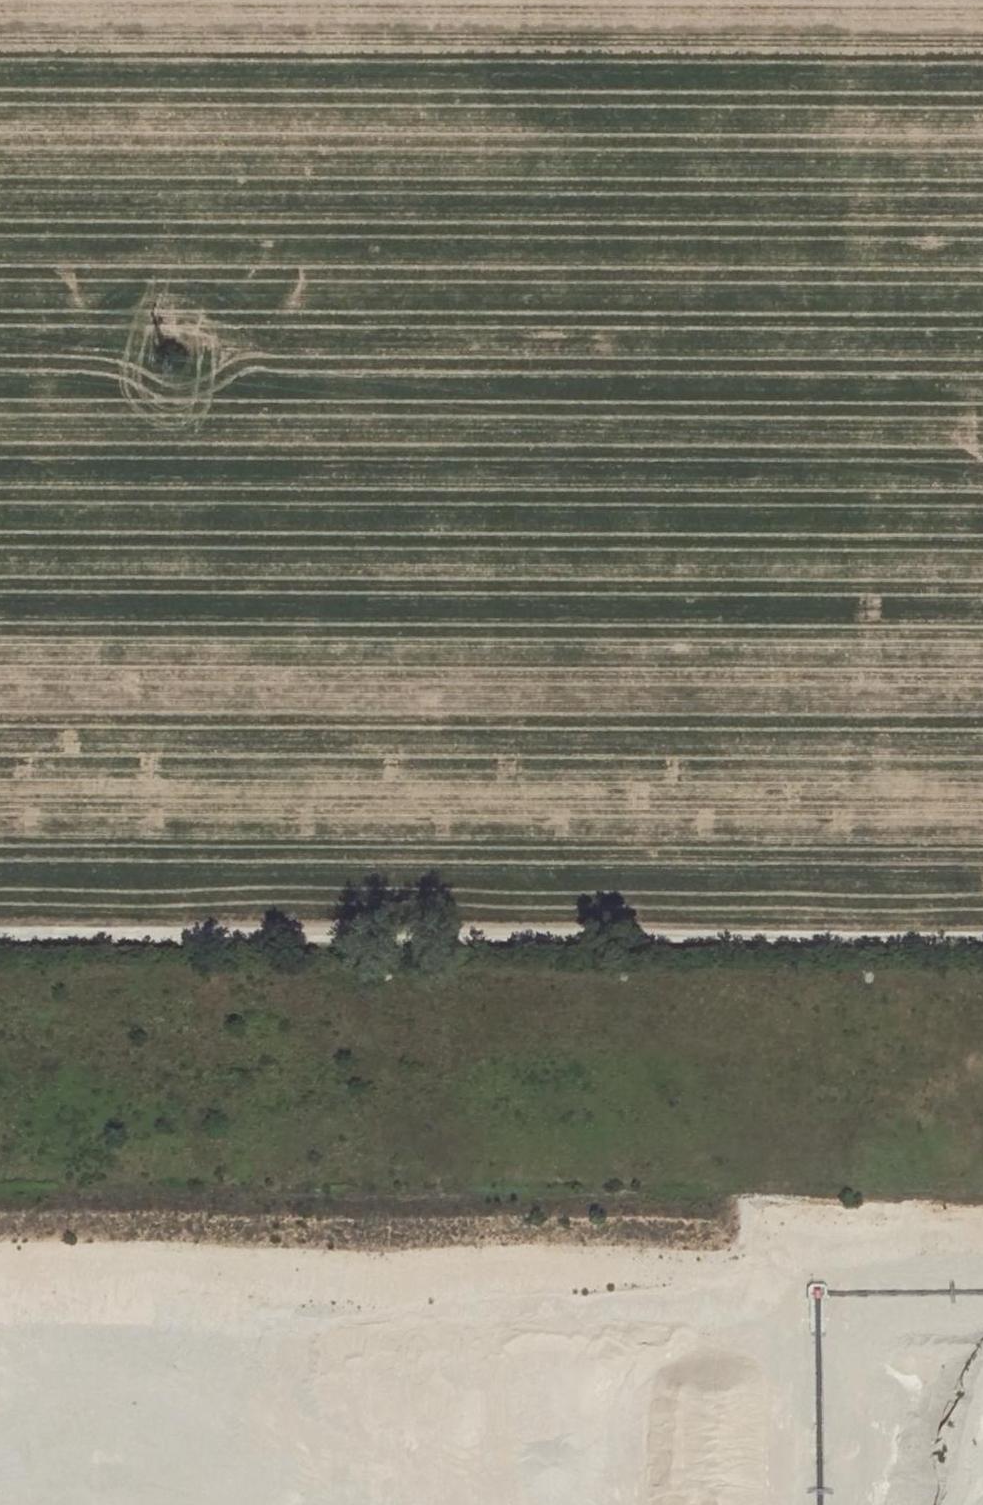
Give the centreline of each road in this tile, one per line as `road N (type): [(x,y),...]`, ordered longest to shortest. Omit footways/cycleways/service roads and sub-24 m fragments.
road 1 (track): [(0,935),(982,932)]

